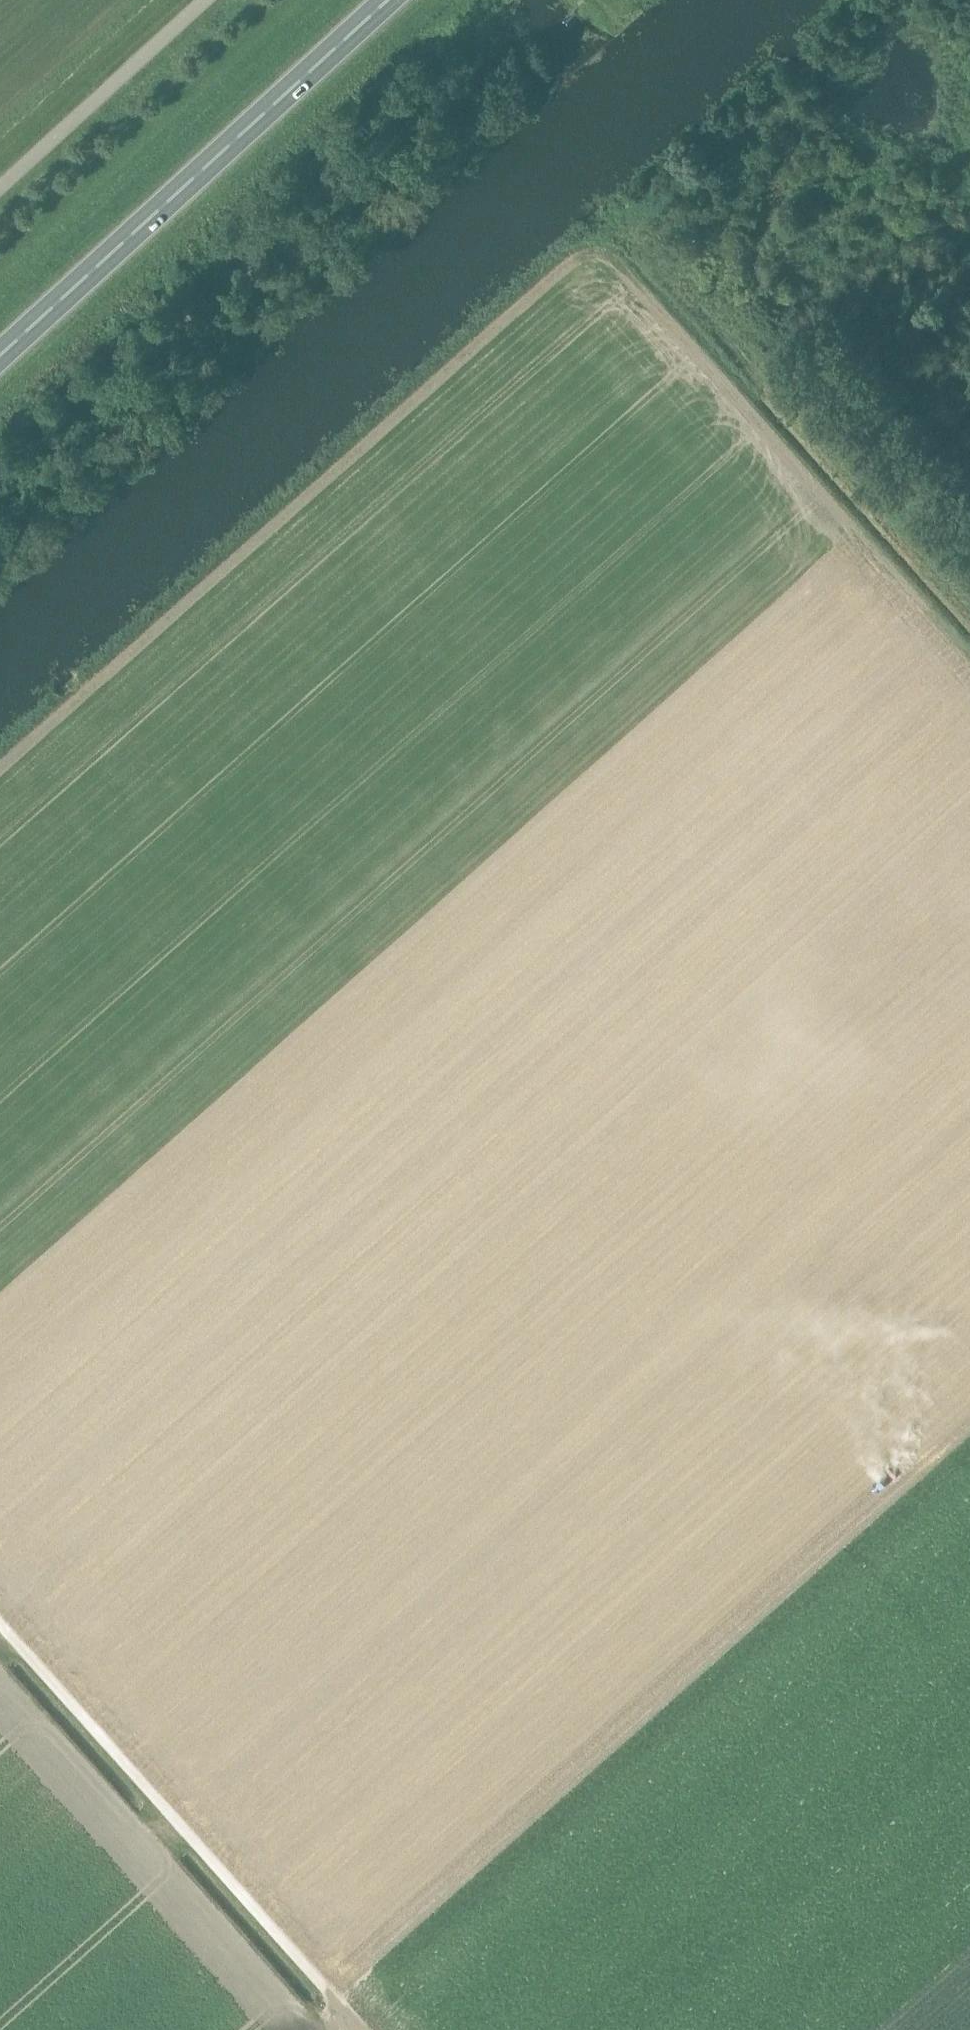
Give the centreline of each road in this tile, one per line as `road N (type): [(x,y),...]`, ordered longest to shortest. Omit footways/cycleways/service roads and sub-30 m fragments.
road 1 (trunk): [(0,354),(390,0)]
road 2 (unclassified): [(0,187),(203,0)]

